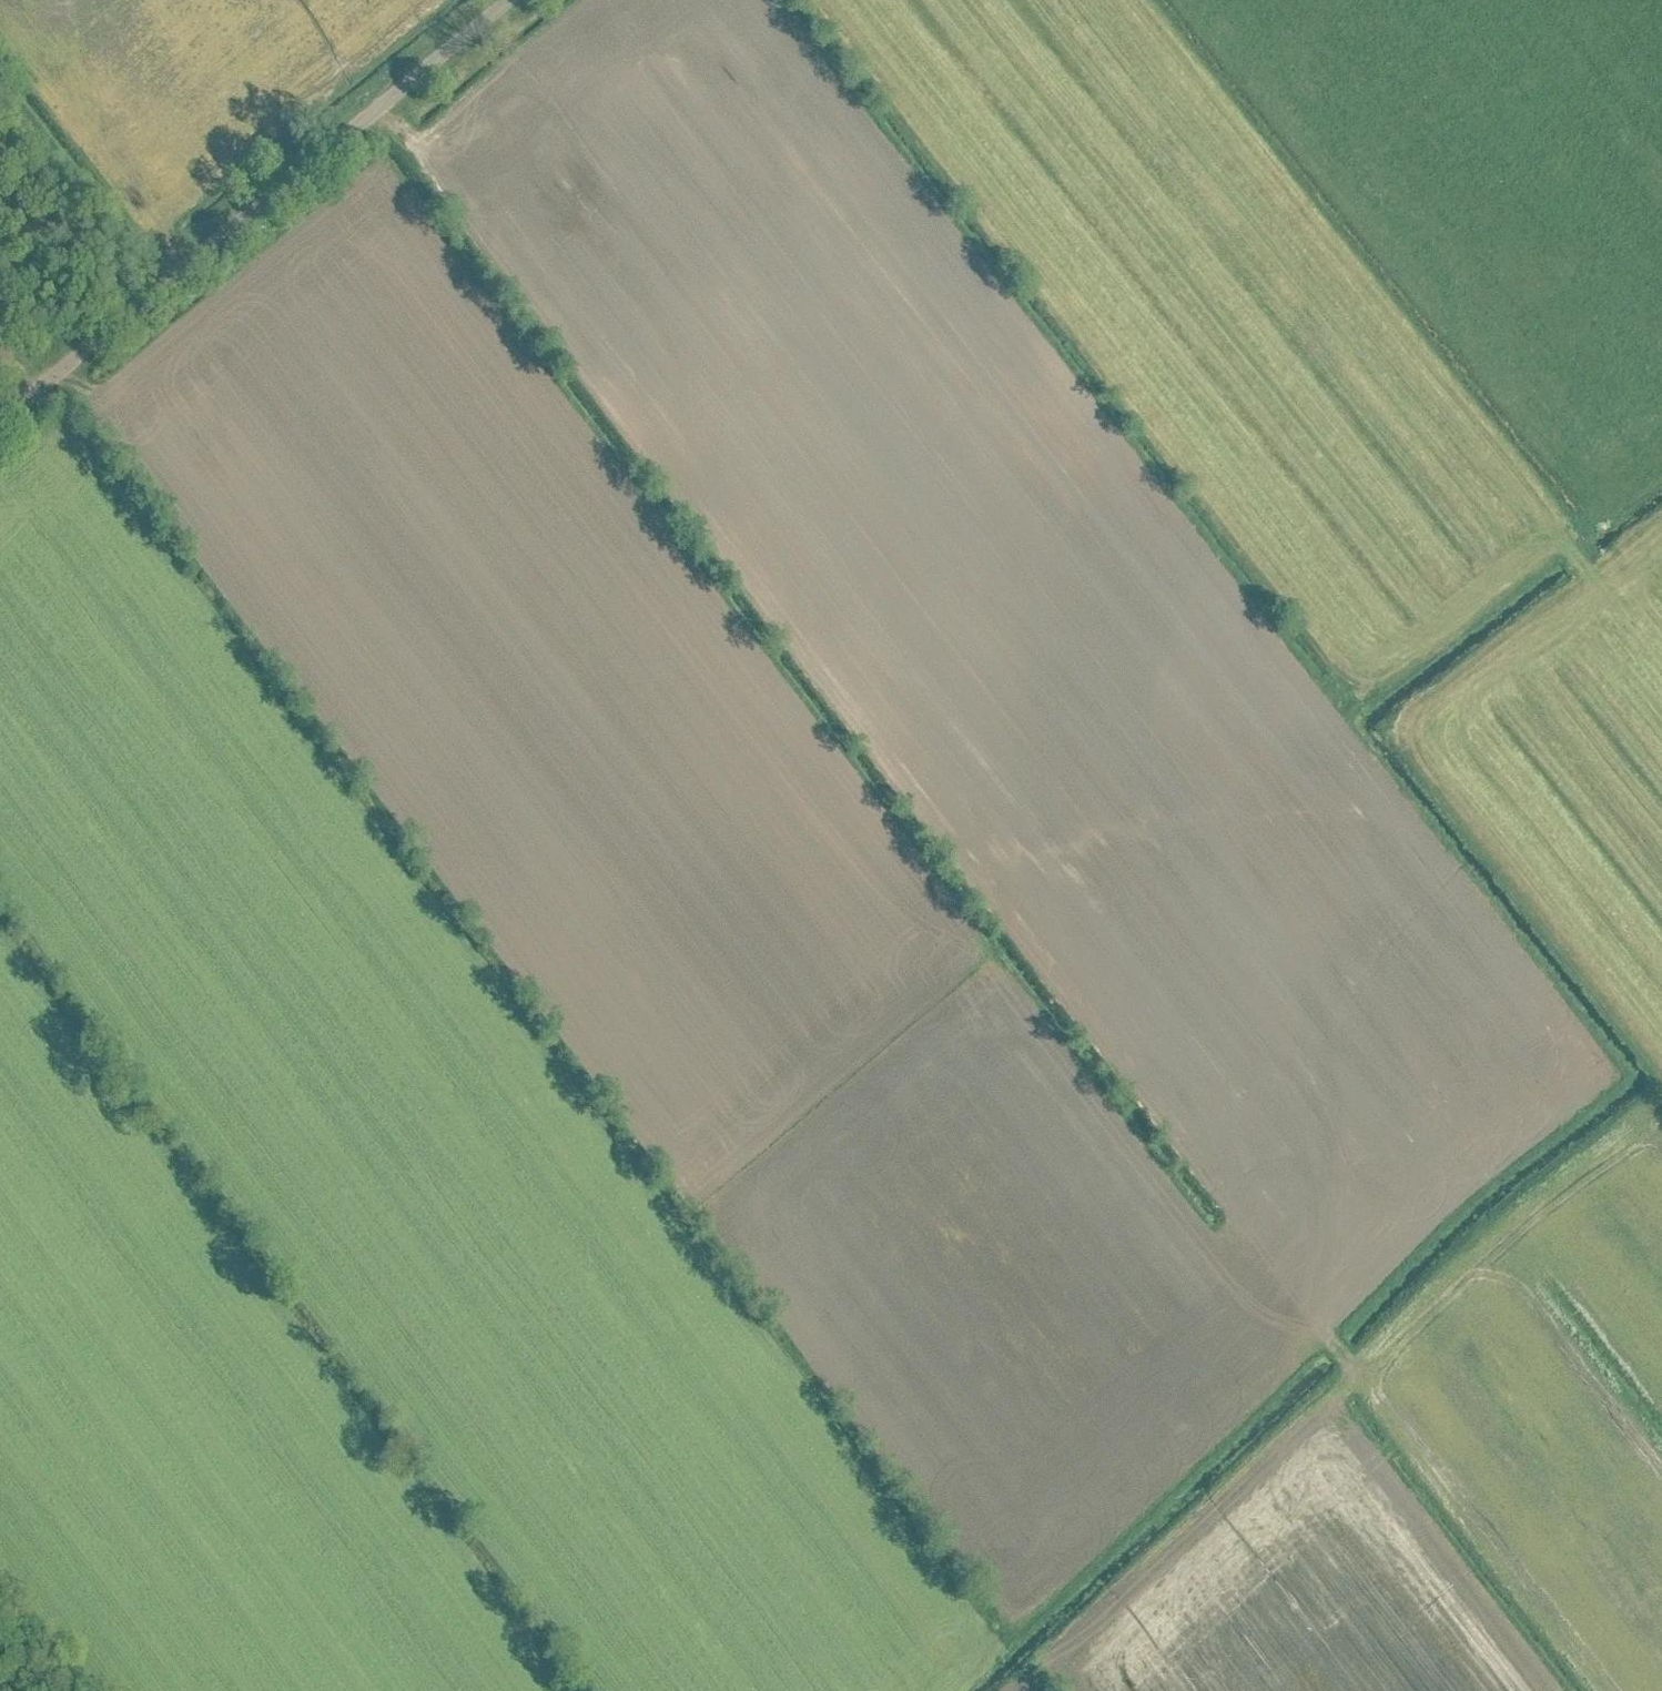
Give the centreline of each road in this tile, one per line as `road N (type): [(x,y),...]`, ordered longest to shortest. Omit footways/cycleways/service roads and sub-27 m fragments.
road 1 (unclassified): [(0,420),(512,0)]

